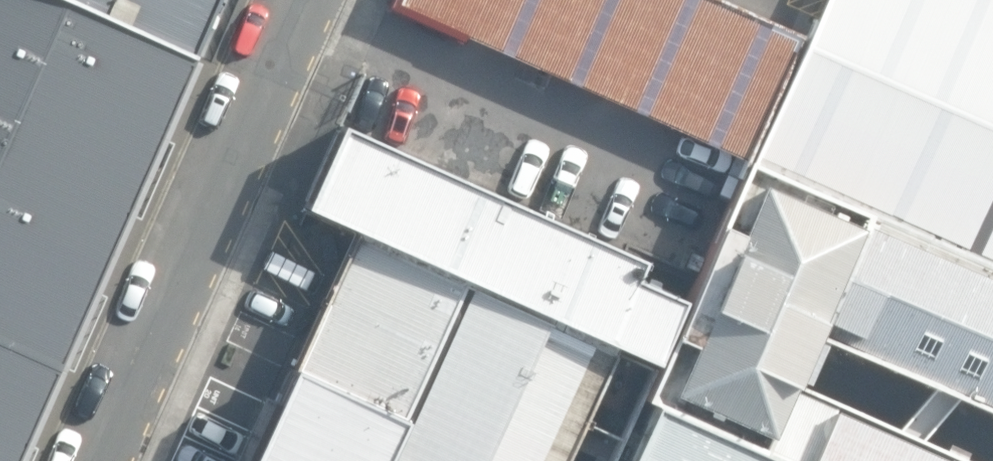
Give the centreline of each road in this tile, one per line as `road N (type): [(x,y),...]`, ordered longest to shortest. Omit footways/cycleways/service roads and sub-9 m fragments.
road 1 (residential): [(312,0),(98,460)]

